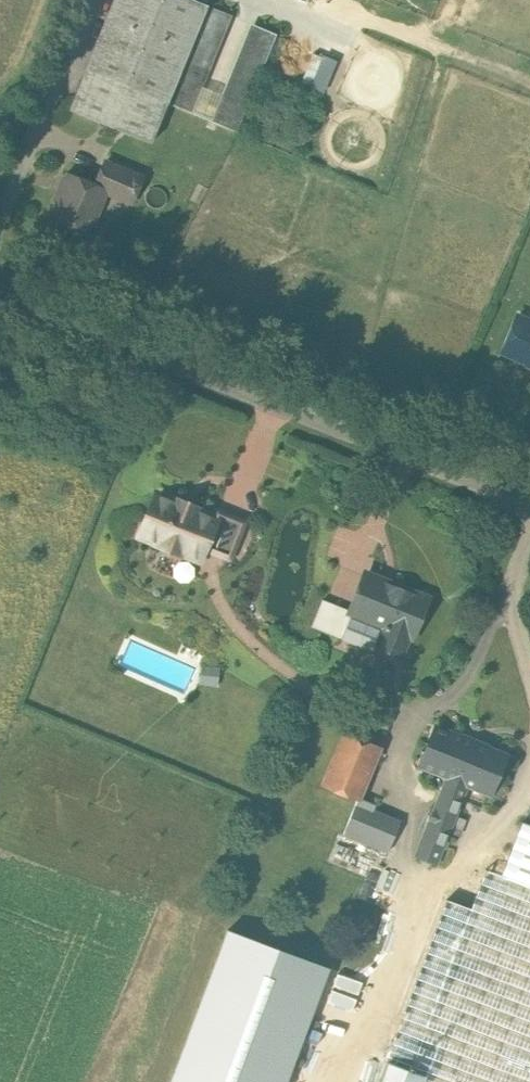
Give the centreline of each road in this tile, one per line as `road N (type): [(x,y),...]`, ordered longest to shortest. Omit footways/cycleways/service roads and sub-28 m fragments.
road 1 (unclassified): [(529,502),(0,294)]

